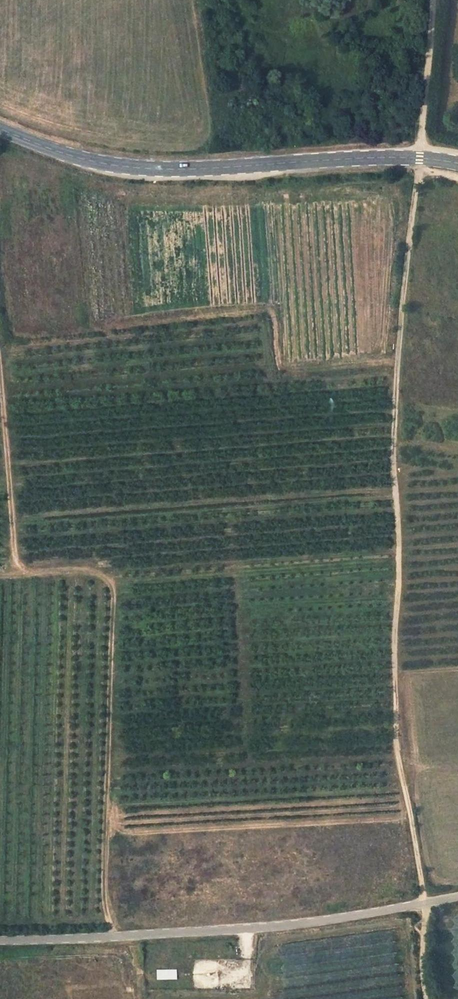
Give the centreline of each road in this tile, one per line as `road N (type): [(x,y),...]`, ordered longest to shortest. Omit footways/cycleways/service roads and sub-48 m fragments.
road 1 (track): [(426,998),(426,902),(397,745),(392,641),(399,340),(427,0)]
road 2 (tertiary): [(457,163),(404,157),(134,168),(0,128)]
road 3 (unclassified): [(457,897),(268,926),(0,938)]

